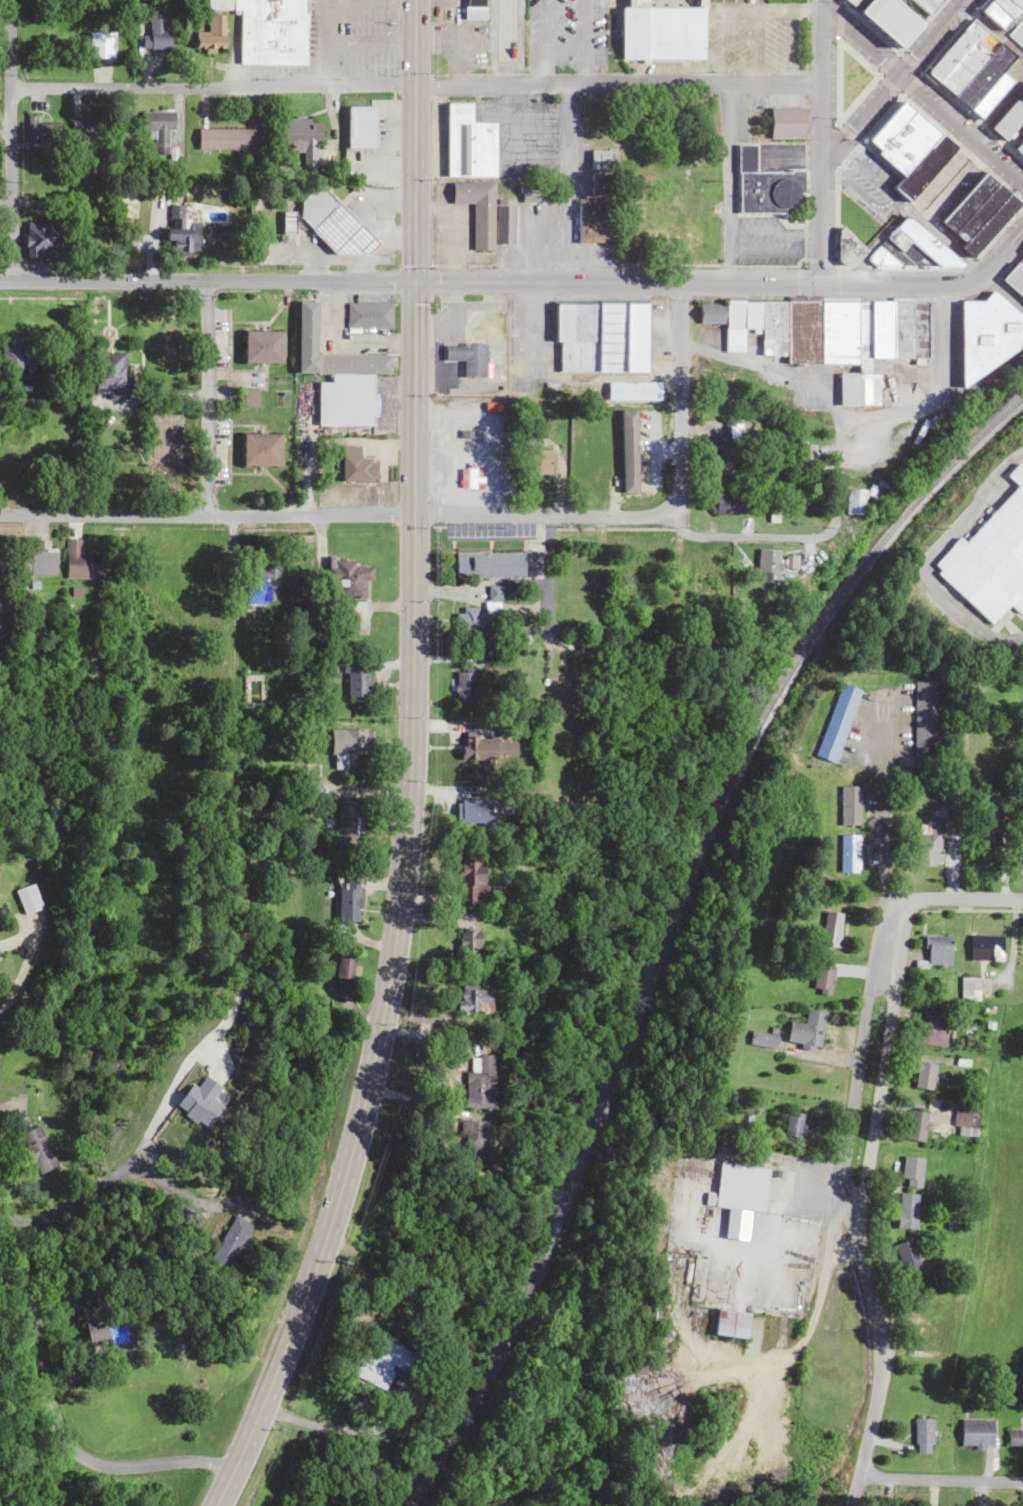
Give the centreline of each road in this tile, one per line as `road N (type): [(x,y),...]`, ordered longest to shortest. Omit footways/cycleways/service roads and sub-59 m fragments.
road 1 (secondary): [(212,1505),(333,1208),(391,952),(410,716),(412,0)]
road 2 (residential): [(0,281),(940,285),(988,268),(1022,227)]
road 3 (residential): [(828,375),(833,518),(823,535),(801,541),(675,512),(0,521)]
road 4 (residential): [(820,84),(11,88)]
road 5 (residential): [(30,1232),(142,1144),(185,1055),(240,982),(233,768)]
road 6 (residential): [(857,1477),(877,1326),(842,1153),(884,951)]
road 7 (residential): [(231,1468),(176,1459),(97,1464),(57,1437),(40,1403),(30,1232),(0,1186)]
road 8 (residential): [(11,281),(9,0)]
road 9 (residential): [(818,281),(822,10)]
road 10 (secondary): [(1022,183),(822,10)]
road 11 (residential): [(195,517),(199,280)]
road 12 (residential): [(545,749),(546,514)]
road 13 (residential): [(675,512),(679,282)]
road 14 (residential): [(892,908),(882,873),(884,688)]
road 15 (residential): [(820,159),(960,0)]
road 16 (residential): [(1022,901),(918,900),(892,908),(884,951)]
road 17 (residential): [(234,683),(232,517)]
road 18 (residential): [(1022,1481),(857,1477)]

